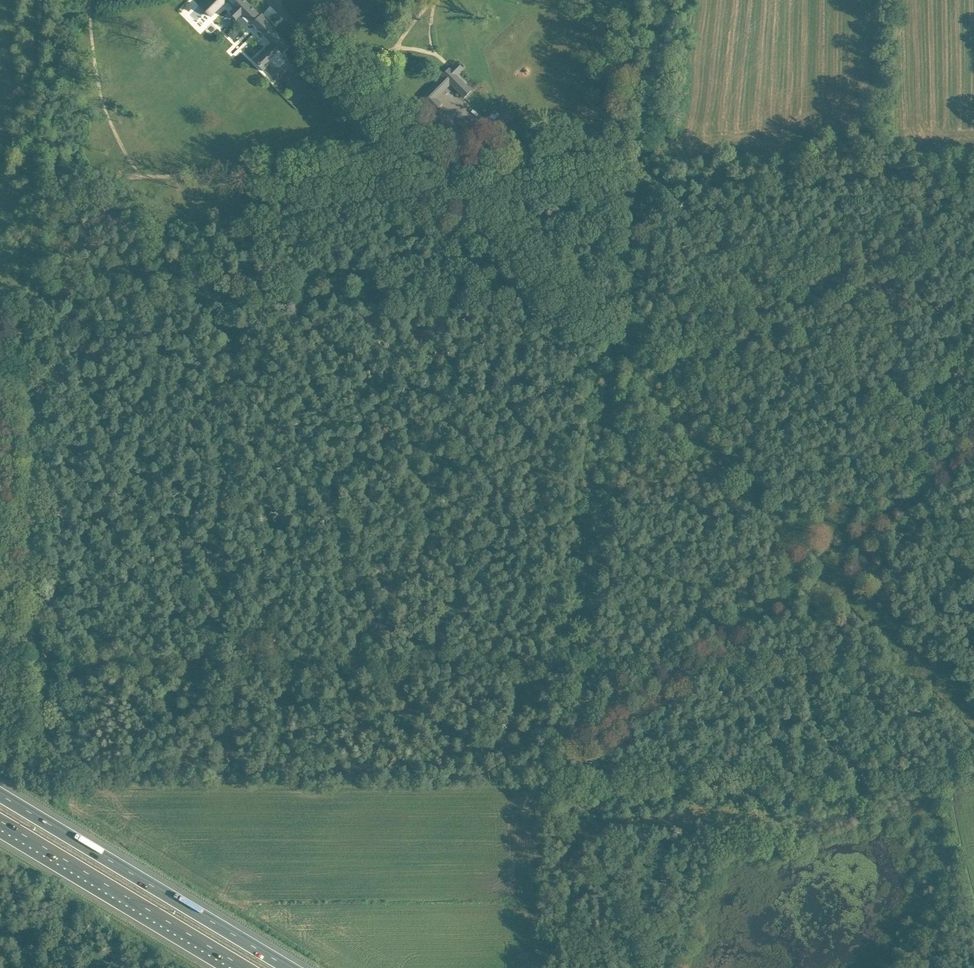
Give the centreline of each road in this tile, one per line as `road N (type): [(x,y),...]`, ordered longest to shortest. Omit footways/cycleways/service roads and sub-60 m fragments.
road 1 (track): [(27,0),(38,664),(571,666)]
road 2 (track): [(664,0),(554,768)]
road 3 (motorway): [(289,967),(0,795)]
road 4 (motorway): [(0,822),(247,967)]

